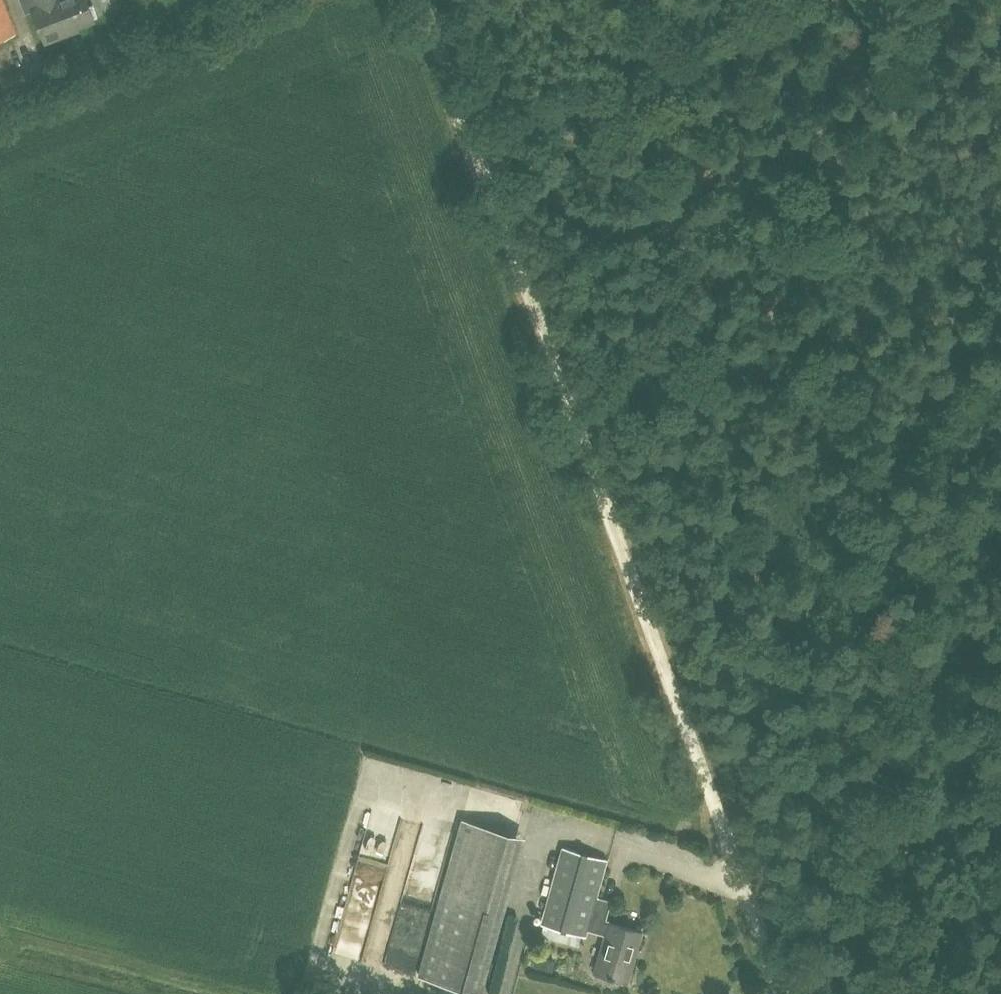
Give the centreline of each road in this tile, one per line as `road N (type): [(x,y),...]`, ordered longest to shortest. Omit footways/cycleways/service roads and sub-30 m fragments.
road 1 (unclassified): [(781,993),(465,119)]
road 2 (track): [(465,119),(481,111),(519,122),(724,0)]
road 3 (track): [(267,0),(120,59)]
road 4 (track): [(465,119),(421,0)]

